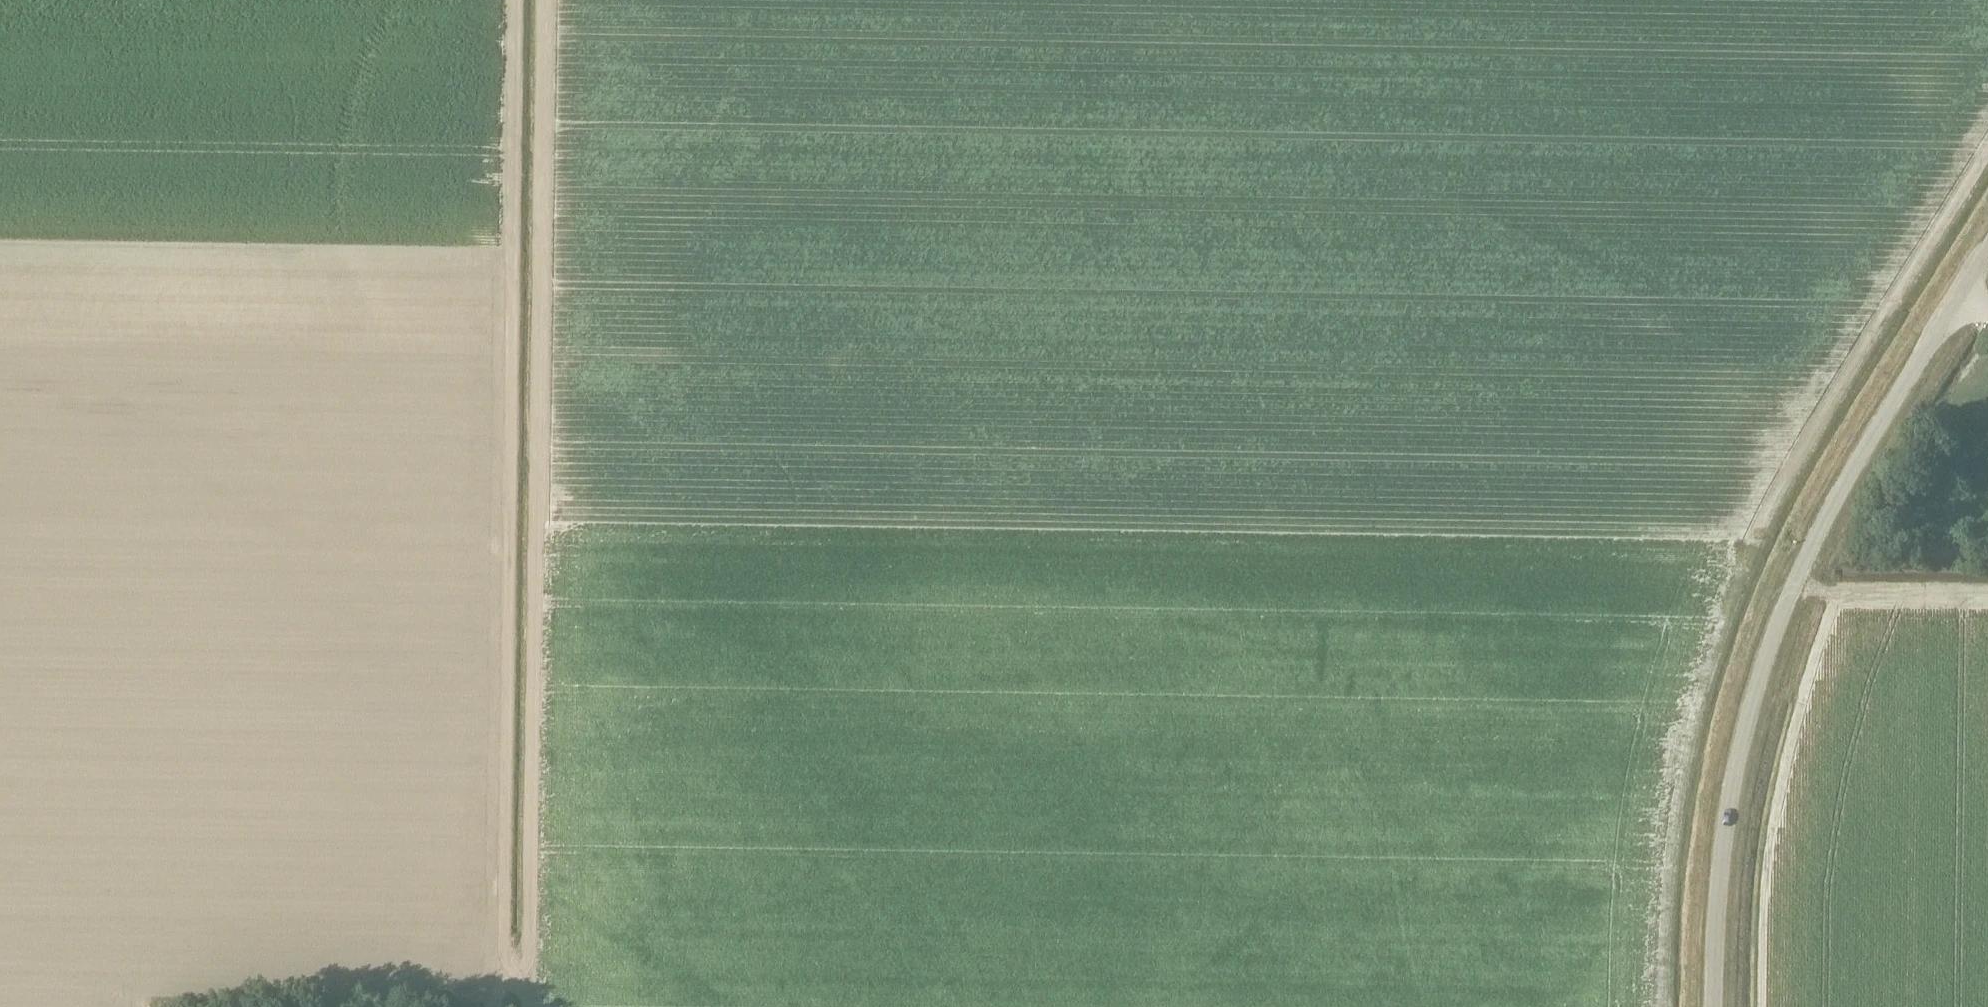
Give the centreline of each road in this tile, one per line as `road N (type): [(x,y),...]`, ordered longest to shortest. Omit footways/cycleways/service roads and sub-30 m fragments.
road 1 (unclassified): [(1713,1006),(1731,786),(1771,642),(1837,493),(1987,249)]

